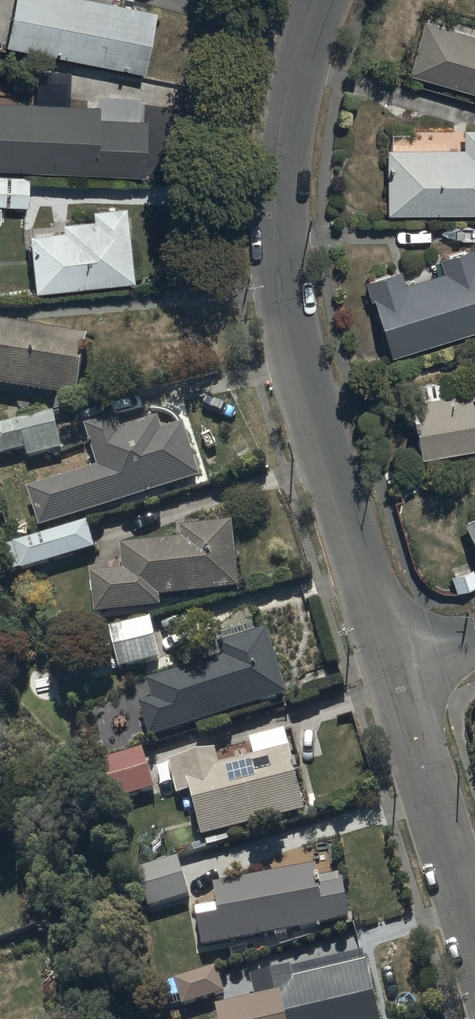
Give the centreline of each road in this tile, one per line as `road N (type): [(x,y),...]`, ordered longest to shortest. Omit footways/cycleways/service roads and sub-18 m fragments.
road 1 (residential): [(320,0),(286,141),(282,243),(293,342),(393,667)]
road 2 (residential): [(393,667),(474,934)]

